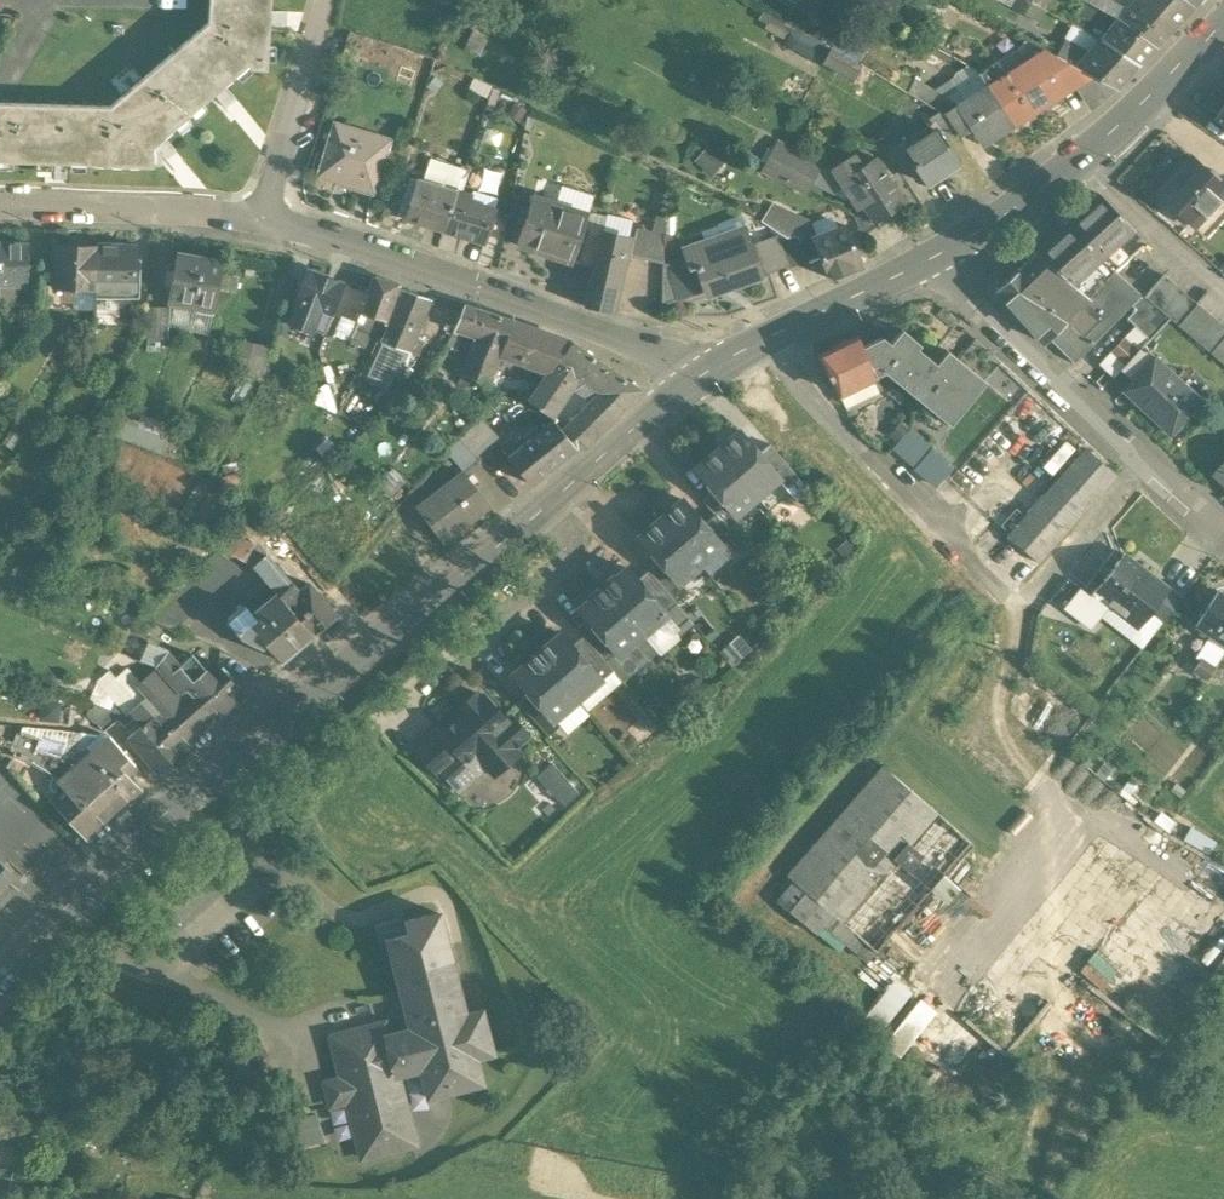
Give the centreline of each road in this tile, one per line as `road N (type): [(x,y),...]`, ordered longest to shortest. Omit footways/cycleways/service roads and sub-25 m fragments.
road 1 (secondary): [(60,921),(193,796),(697,382)]
road 2 (residential): [(697,382),(588,327),(263,219),(0,206)]
road 3 (residential): [(1223,533),(988,314),(946,257)]
road 4 (secondary): [(946,257),(1056,188),(1223,21)]
road 5 (secondary): [(697,382),(946,257)]

